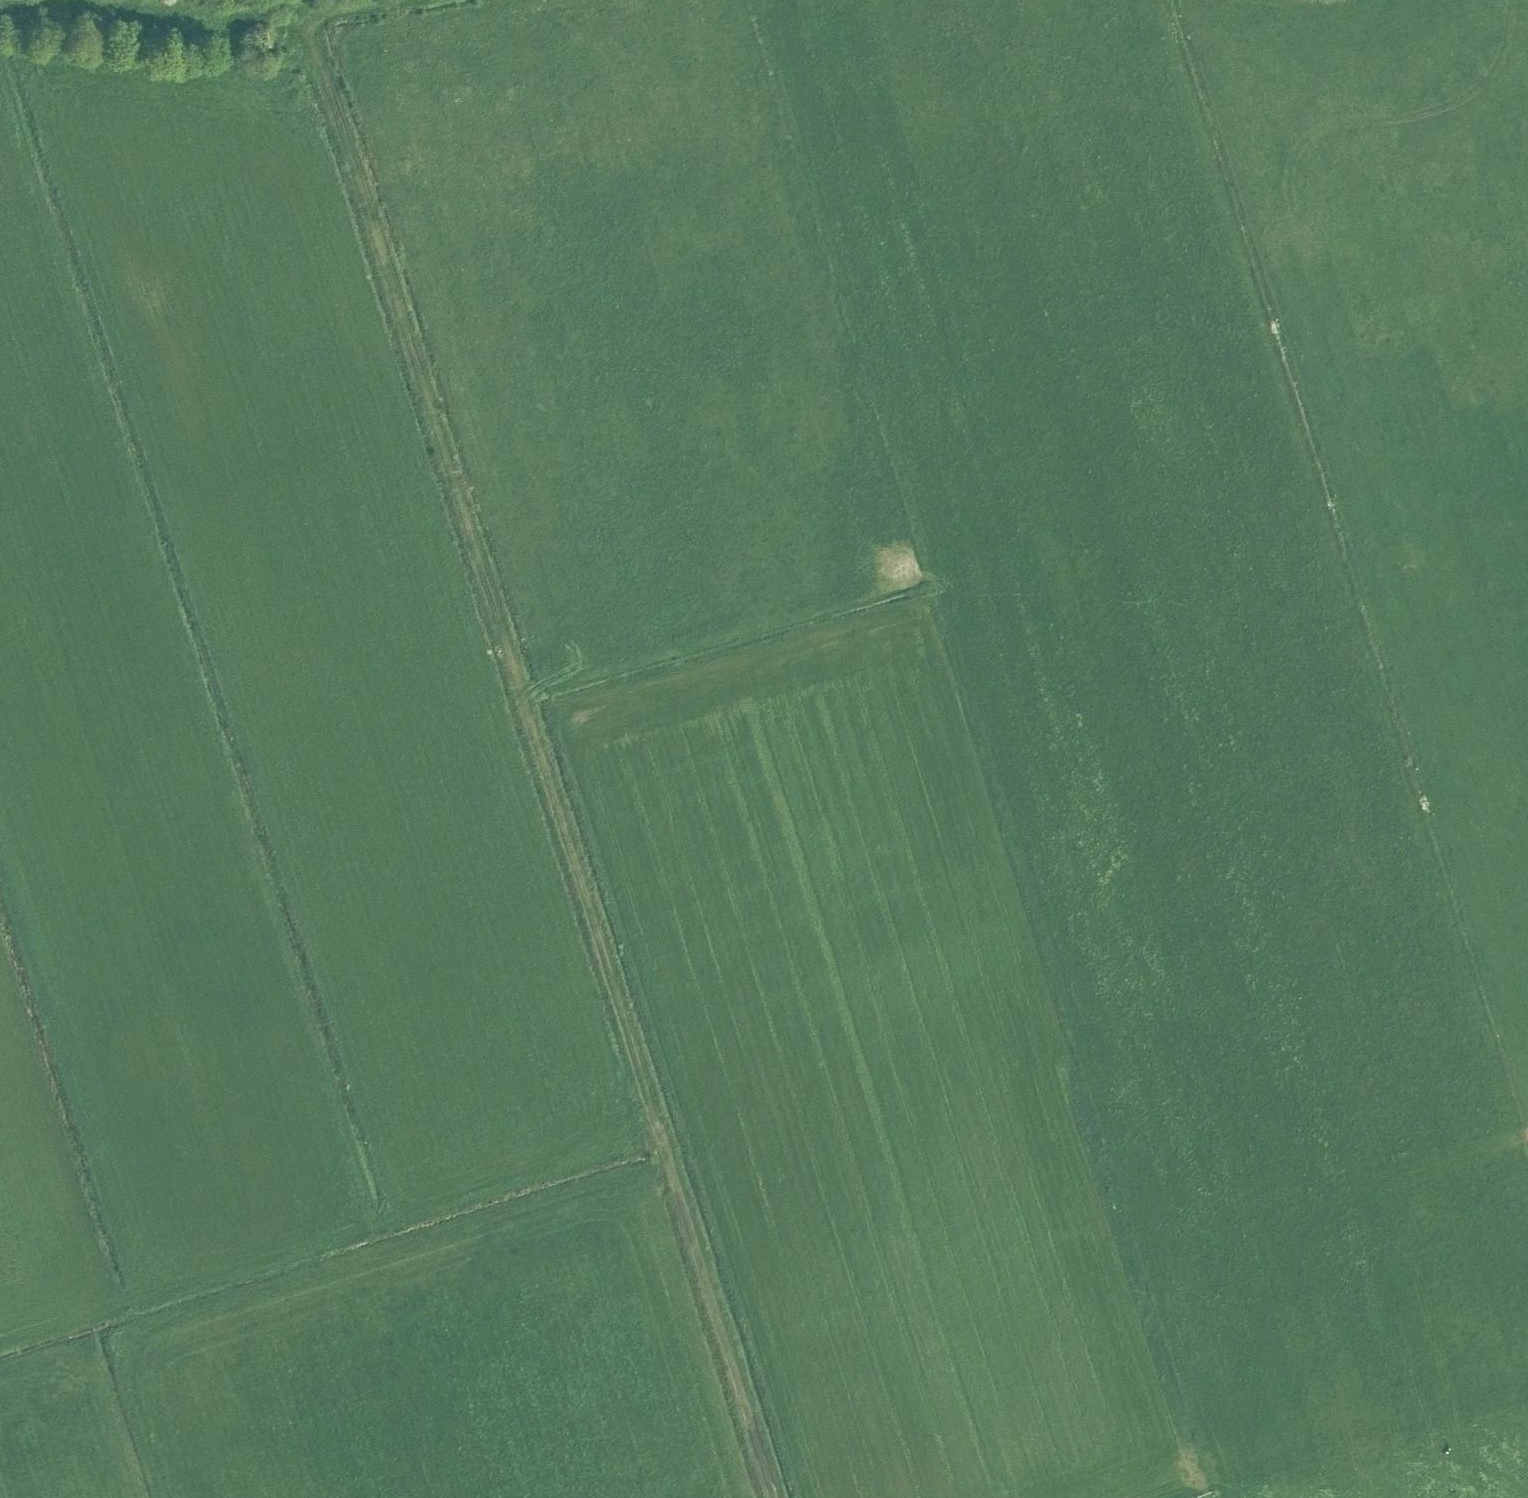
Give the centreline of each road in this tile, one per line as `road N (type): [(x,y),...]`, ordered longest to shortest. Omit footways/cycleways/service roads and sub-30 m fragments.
road 1 (track): [(775,1497),(337,98),(307,24),(64,0)]

